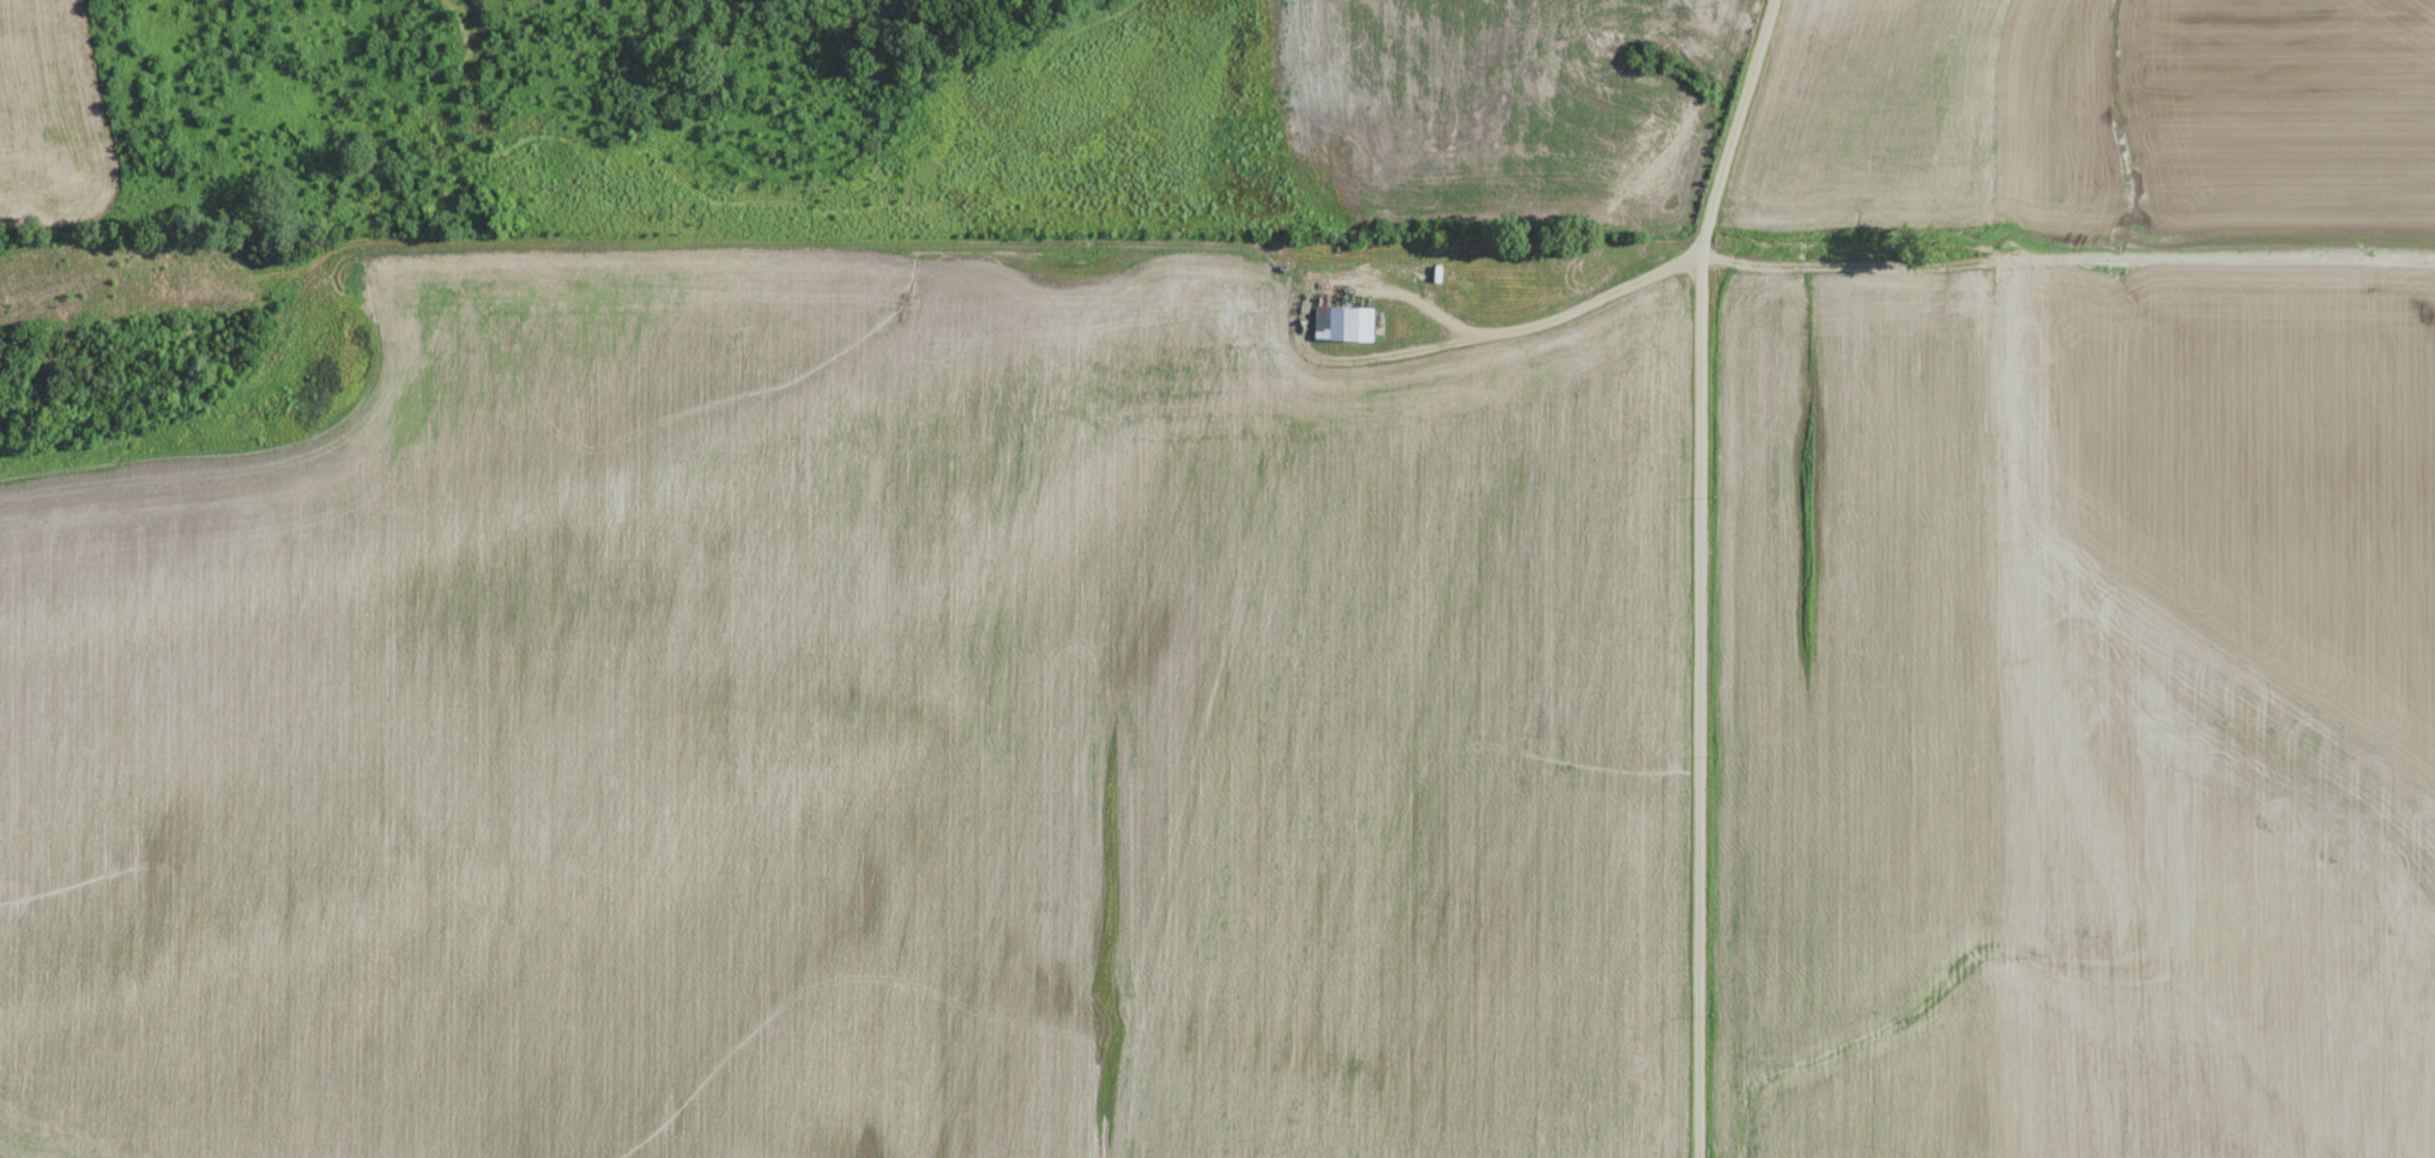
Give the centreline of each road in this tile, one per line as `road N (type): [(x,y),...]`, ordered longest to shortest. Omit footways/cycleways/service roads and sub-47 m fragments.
road 1 (residential): [(1704,1157),(1700,261),(1777,0)]

